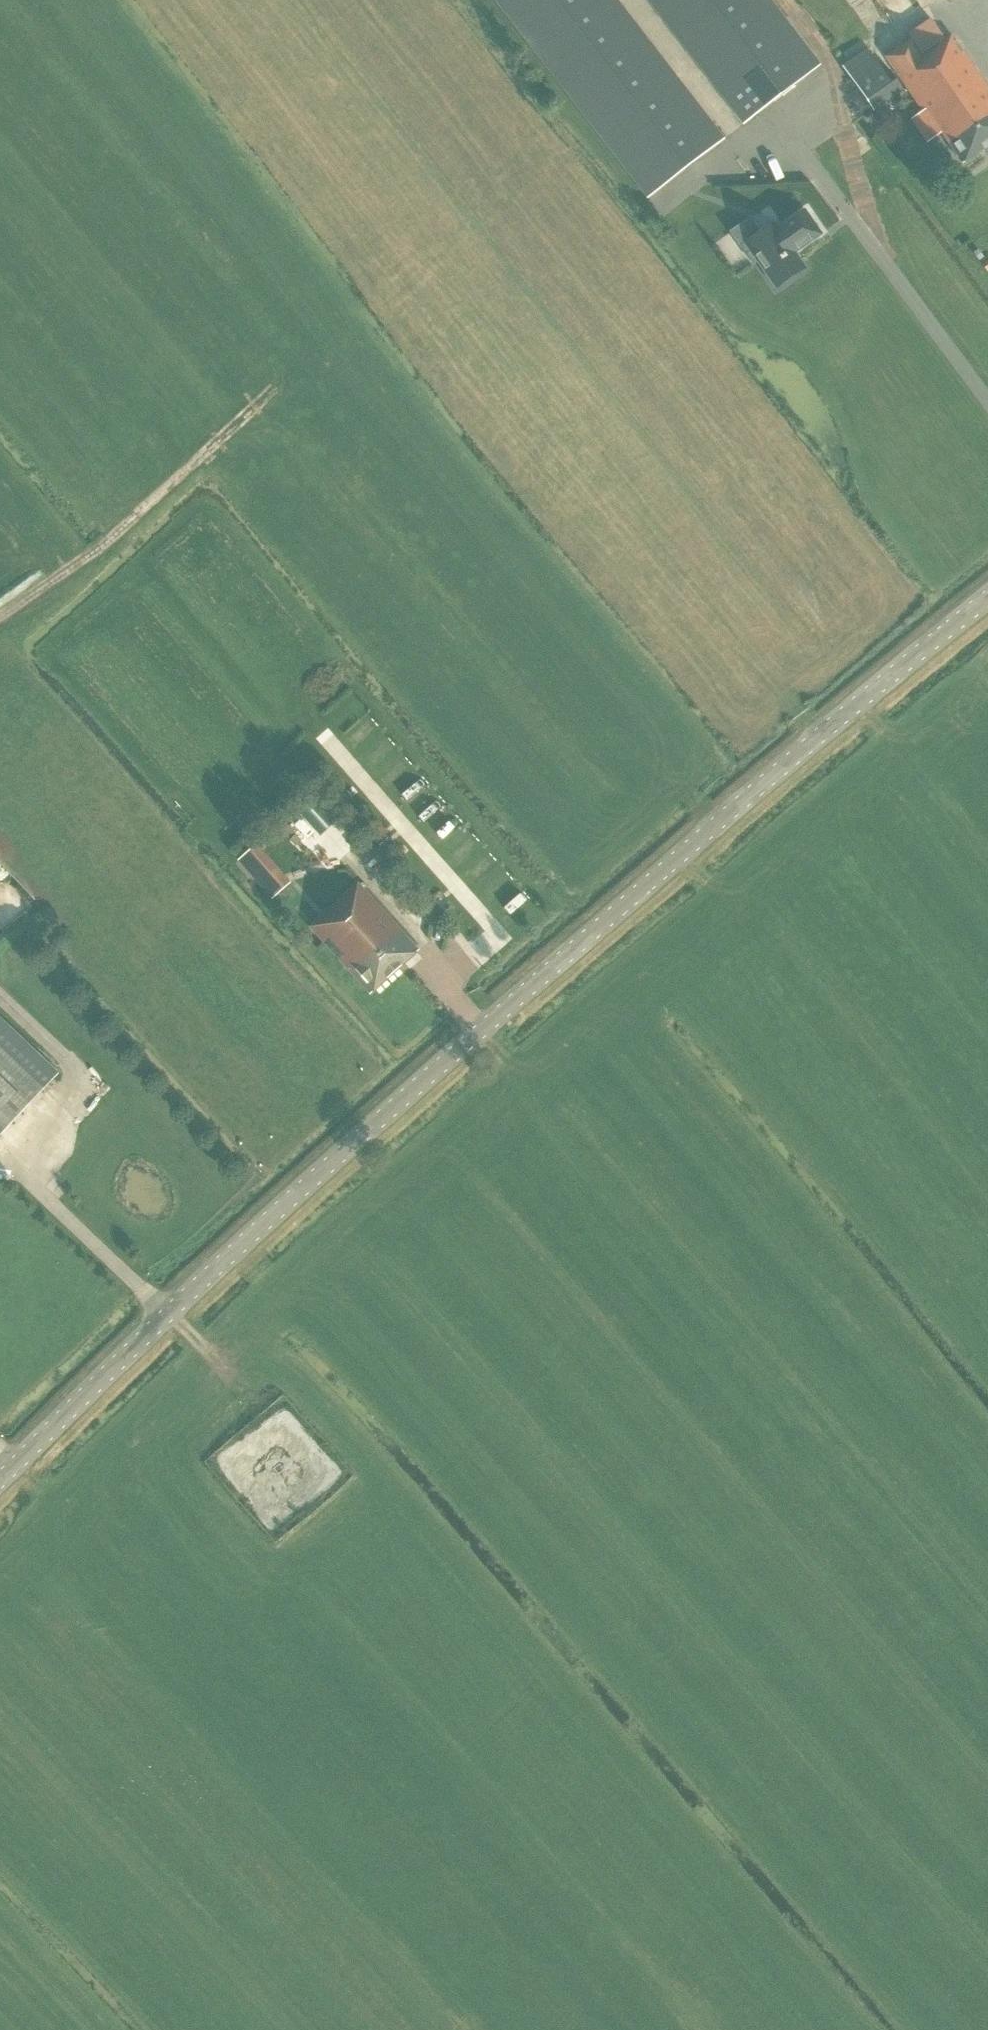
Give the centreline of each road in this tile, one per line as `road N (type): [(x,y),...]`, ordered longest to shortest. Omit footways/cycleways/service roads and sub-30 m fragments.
road 1 (tertiary): [(0,1480),(292,1205),(578,950),(987,605)]

